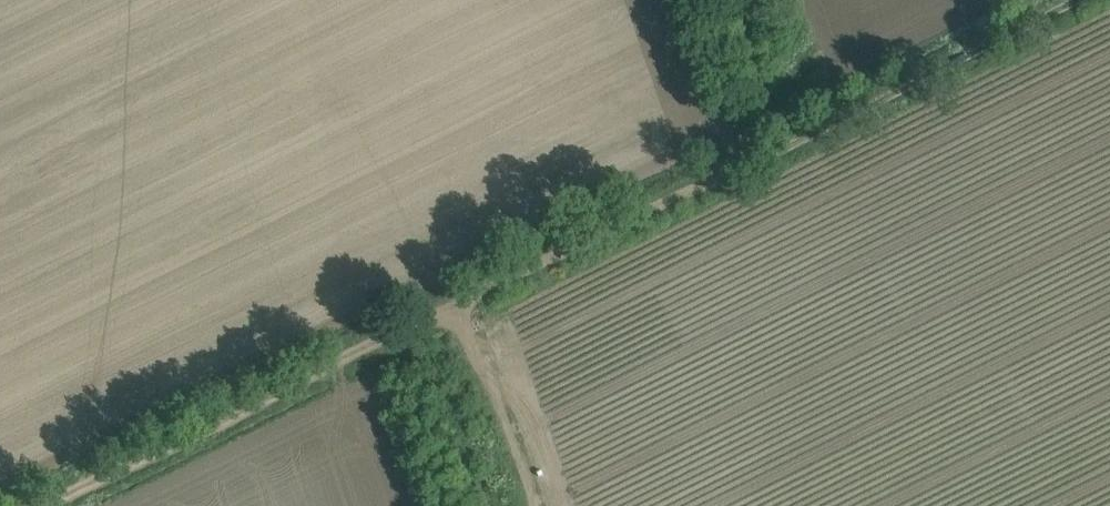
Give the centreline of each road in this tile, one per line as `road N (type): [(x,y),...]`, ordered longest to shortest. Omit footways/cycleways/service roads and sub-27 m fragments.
road 1 (track): [(452,307),(43,505)]
road 2 (track): [(1089,0),(719,181)]
road 3 (track): [(719,181),(452,307)]
road 4 (track): [(452,307),(519,505)]

